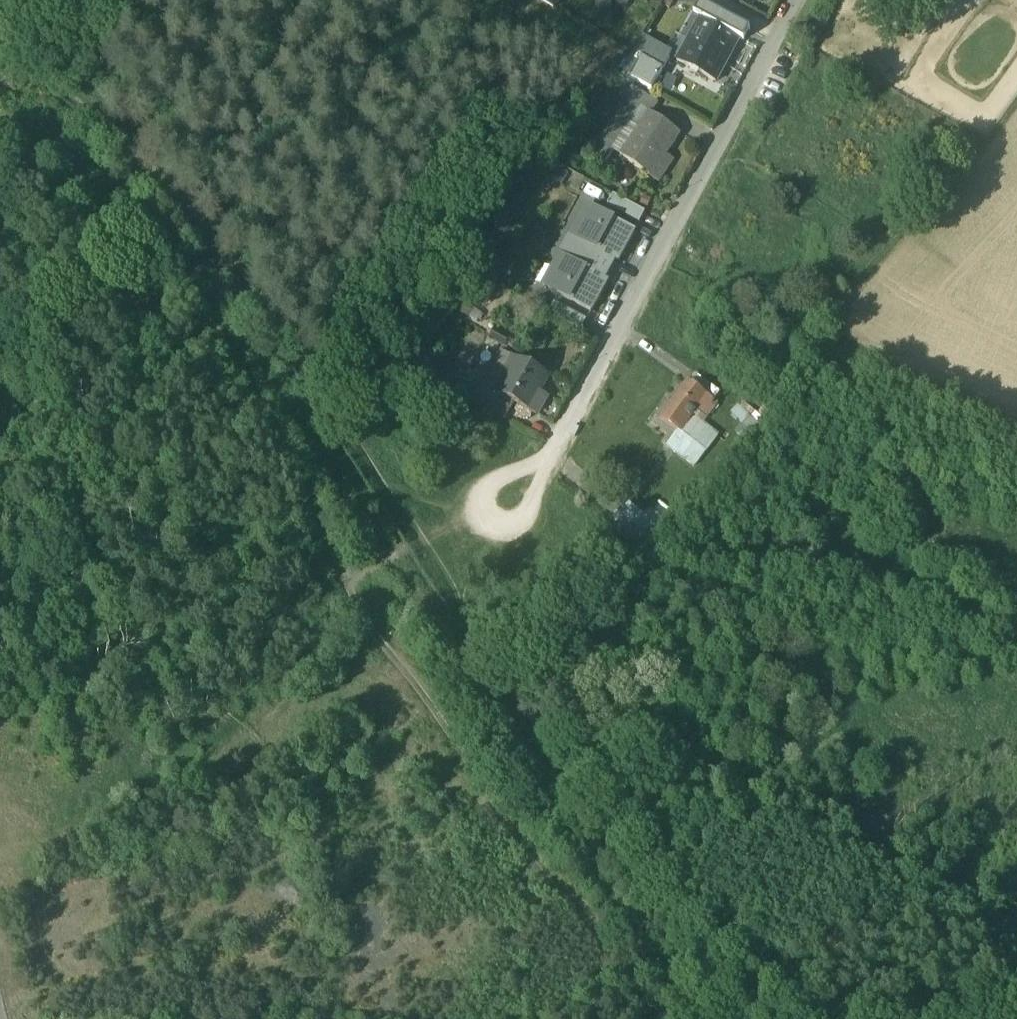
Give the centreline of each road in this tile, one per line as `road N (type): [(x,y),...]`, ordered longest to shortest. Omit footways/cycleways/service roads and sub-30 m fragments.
road 1 (track): [(0,115),(73,169),(239,361),(380,643),(434,697),(554,854),(664,1018)]
road 2 (track): [(423,540),(238,261),(112,122),(0,31)]
road 3 (residential): [(504,500),(551,461),(795,0)]
road 4 (track): [(755,1018),(562,754),(423,540)]

